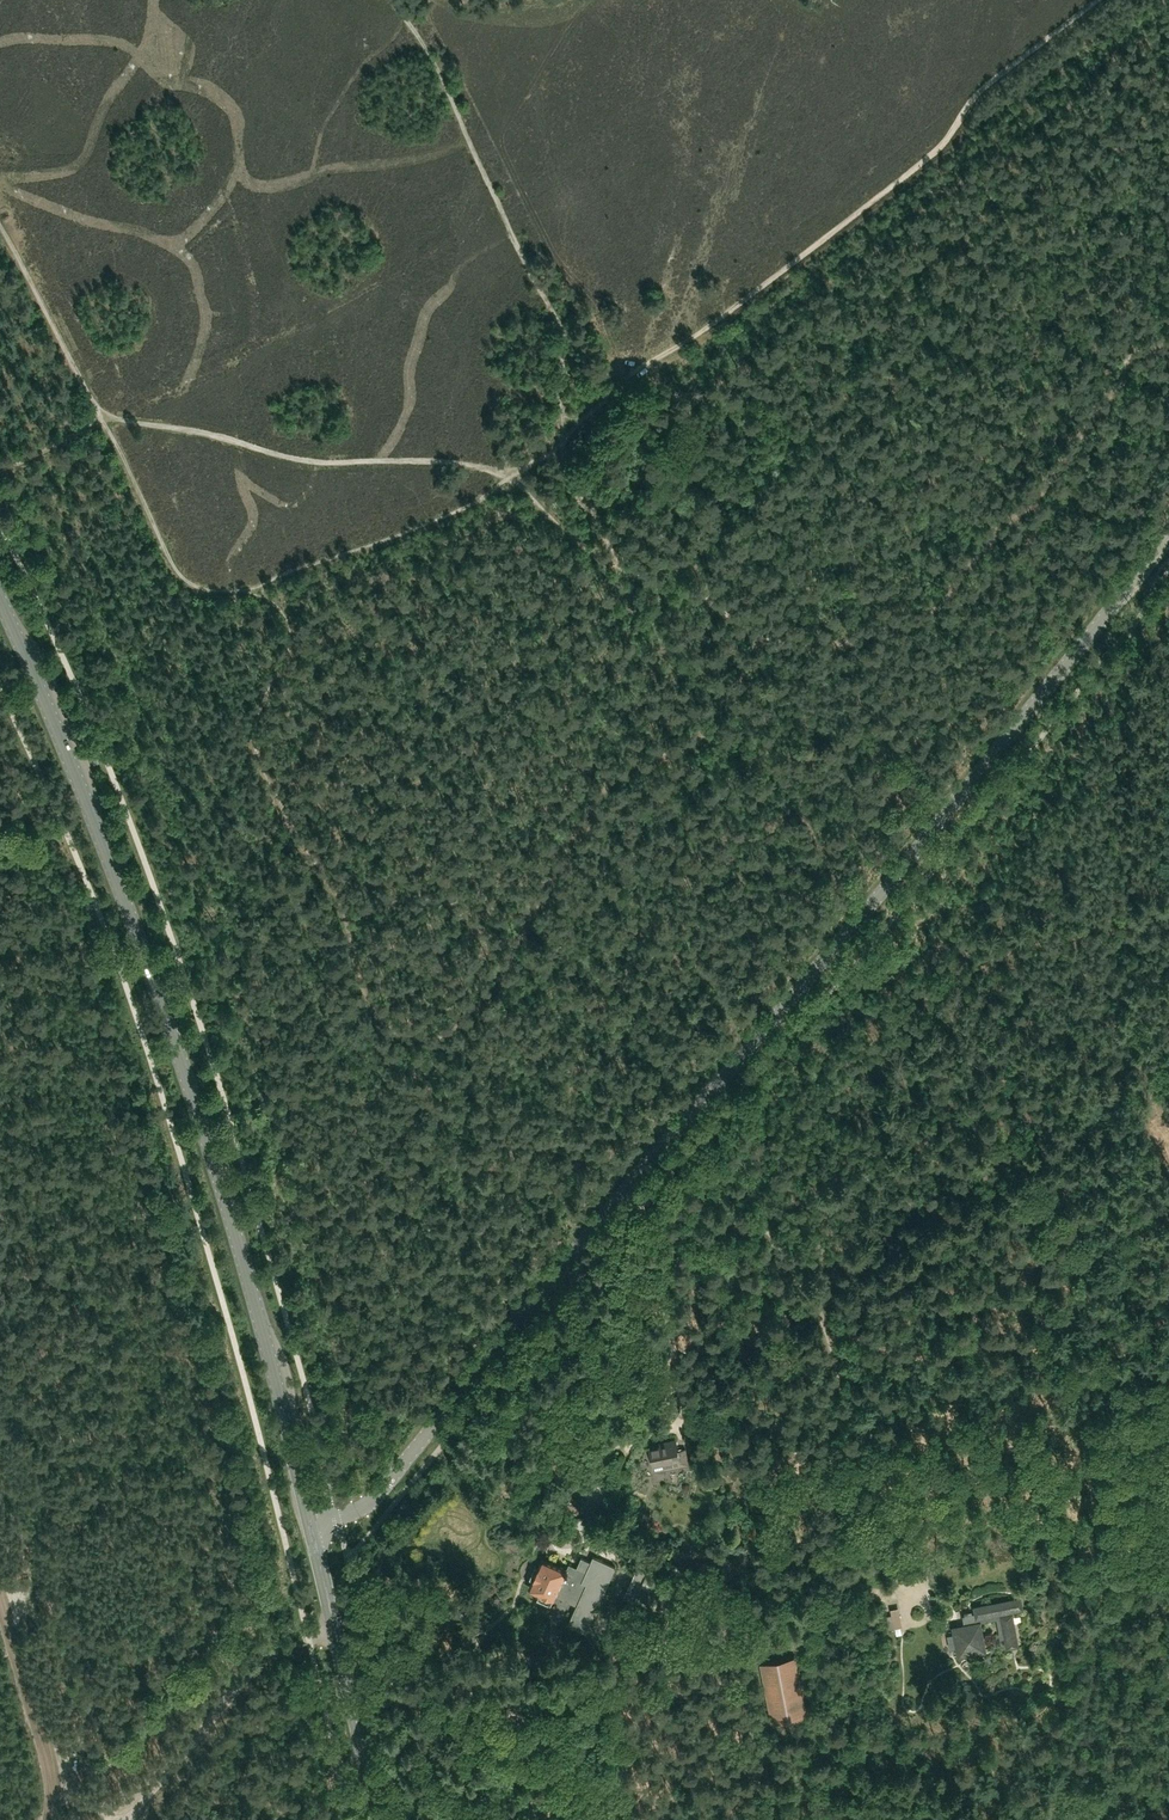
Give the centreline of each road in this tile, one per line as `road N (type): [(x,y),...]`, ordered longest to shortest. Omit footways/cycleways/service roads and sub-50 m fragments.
road 1 (track): [(244,593),(271,601),(290,627),(286,658),(257,718),(263,772),(341,902),(376,1020),(402,1037),(434,1038),(461,1024),(501,973),(596,800),(621,776),(706,734),(760,641),(697,593),(592,554),(513,476)]
road 2 (tertiary): [(311,1523),(373,1499),(1168,538)]
road 3 (track): [(395,0),(561,329),(562,445),(513,476),(450,462),(303,461),(201,432),(105,418),(0,470)]
road 4 (secondary): [(311,1523),(240,1250),(176,1045),(0,601)]
road 5 (track): [(1097,0),(985,86),(922,165),(617,390),(562,445),(579,497),(627,570)]
road 6 (track): [(0,222),(105,418),(170,562),(193,586),(244,593),(412,532),(513,476)]
road 7 (track): [(760,641),(844,643),(936,608),(1061,468),(1117,391),(1128,359),(1168,343)]
road 8 (secondary): [(379,1819),(311,1523)]

